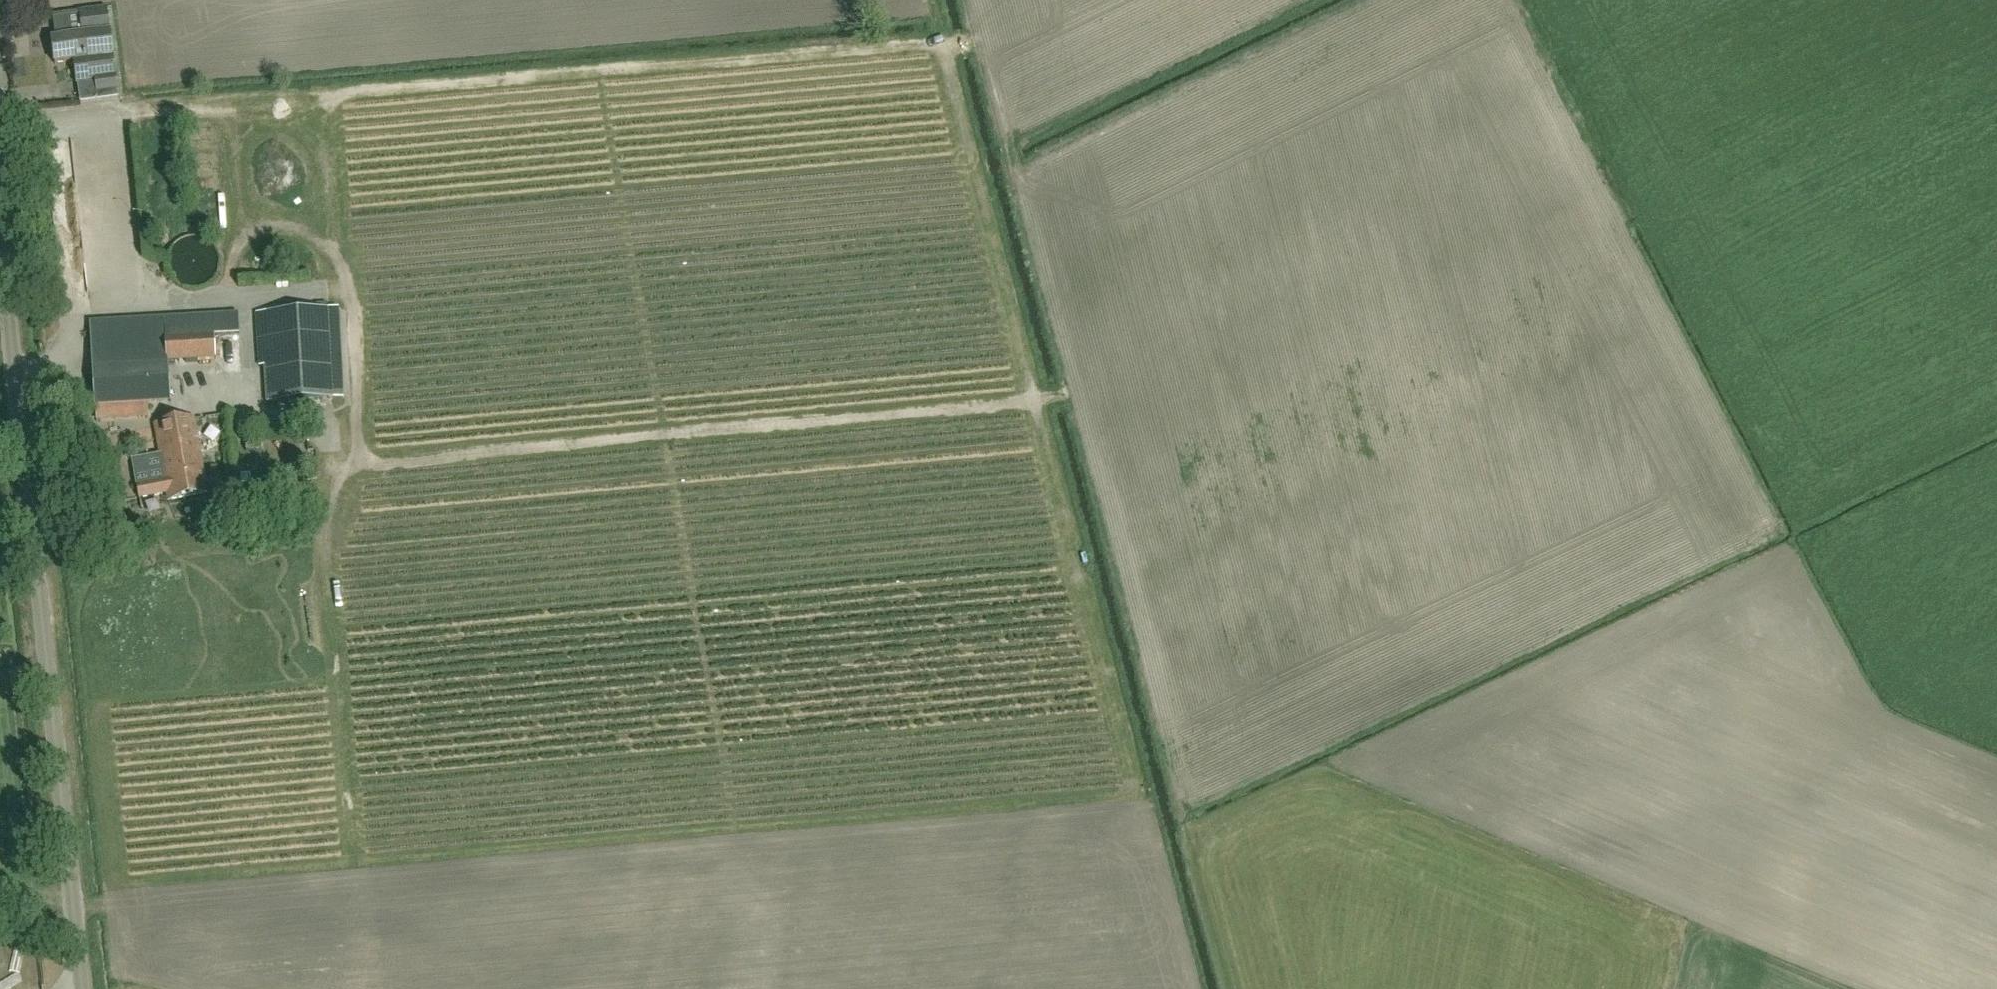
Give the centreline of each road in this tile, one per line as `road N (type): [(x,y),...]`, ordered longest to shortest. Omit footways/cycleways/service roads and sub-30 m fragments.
road 1 (unclassified): [(81,988),(0,242)]

